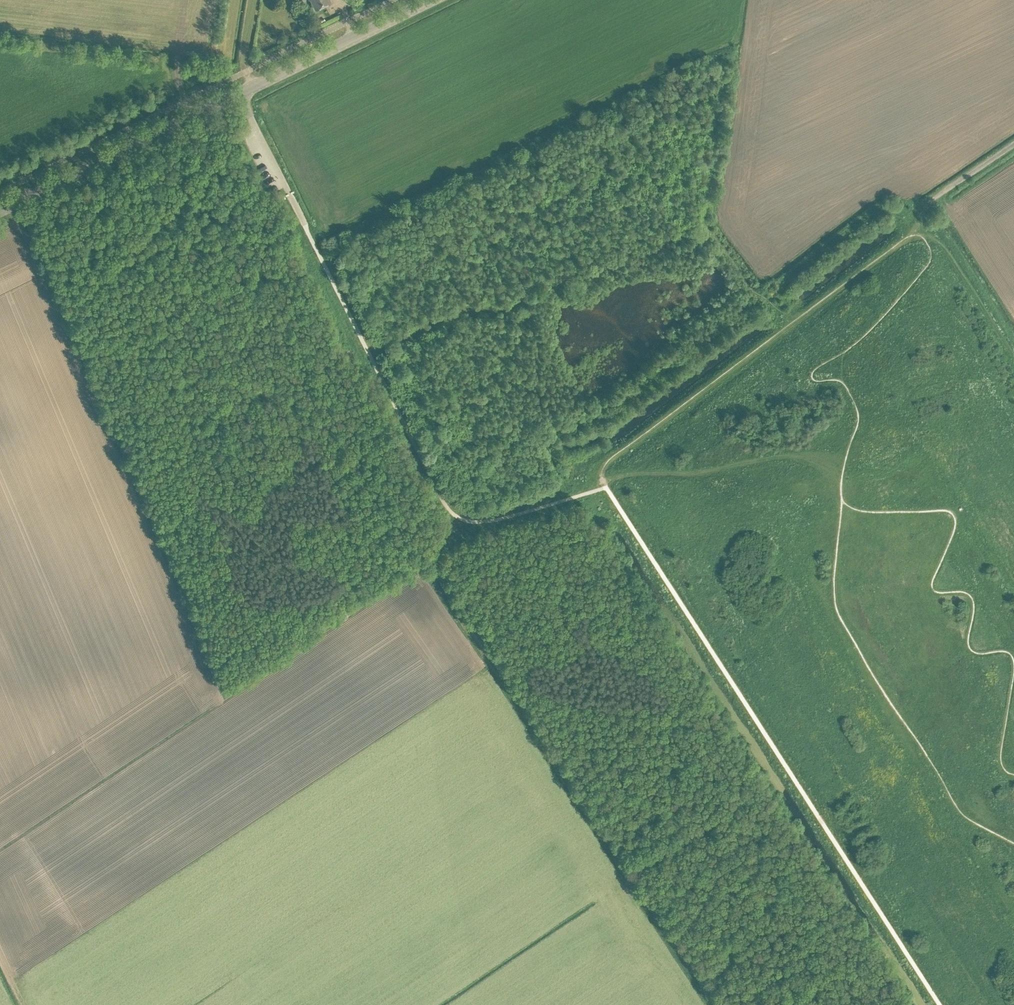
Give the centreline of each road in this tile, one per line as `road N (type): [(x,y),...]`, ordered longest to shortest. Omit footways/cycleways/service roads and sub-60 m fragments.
road 1 (track): [(920,214),(878,210),(762,295),(702,217)]
road 2 (primary): [(0,210),(238,93)]
road 3 (primary): [(238,93),(430,0)]
road 4 (track): [(702,217),(730,70)]
road 5 (unclassified): [(304,224),(238,93)]

